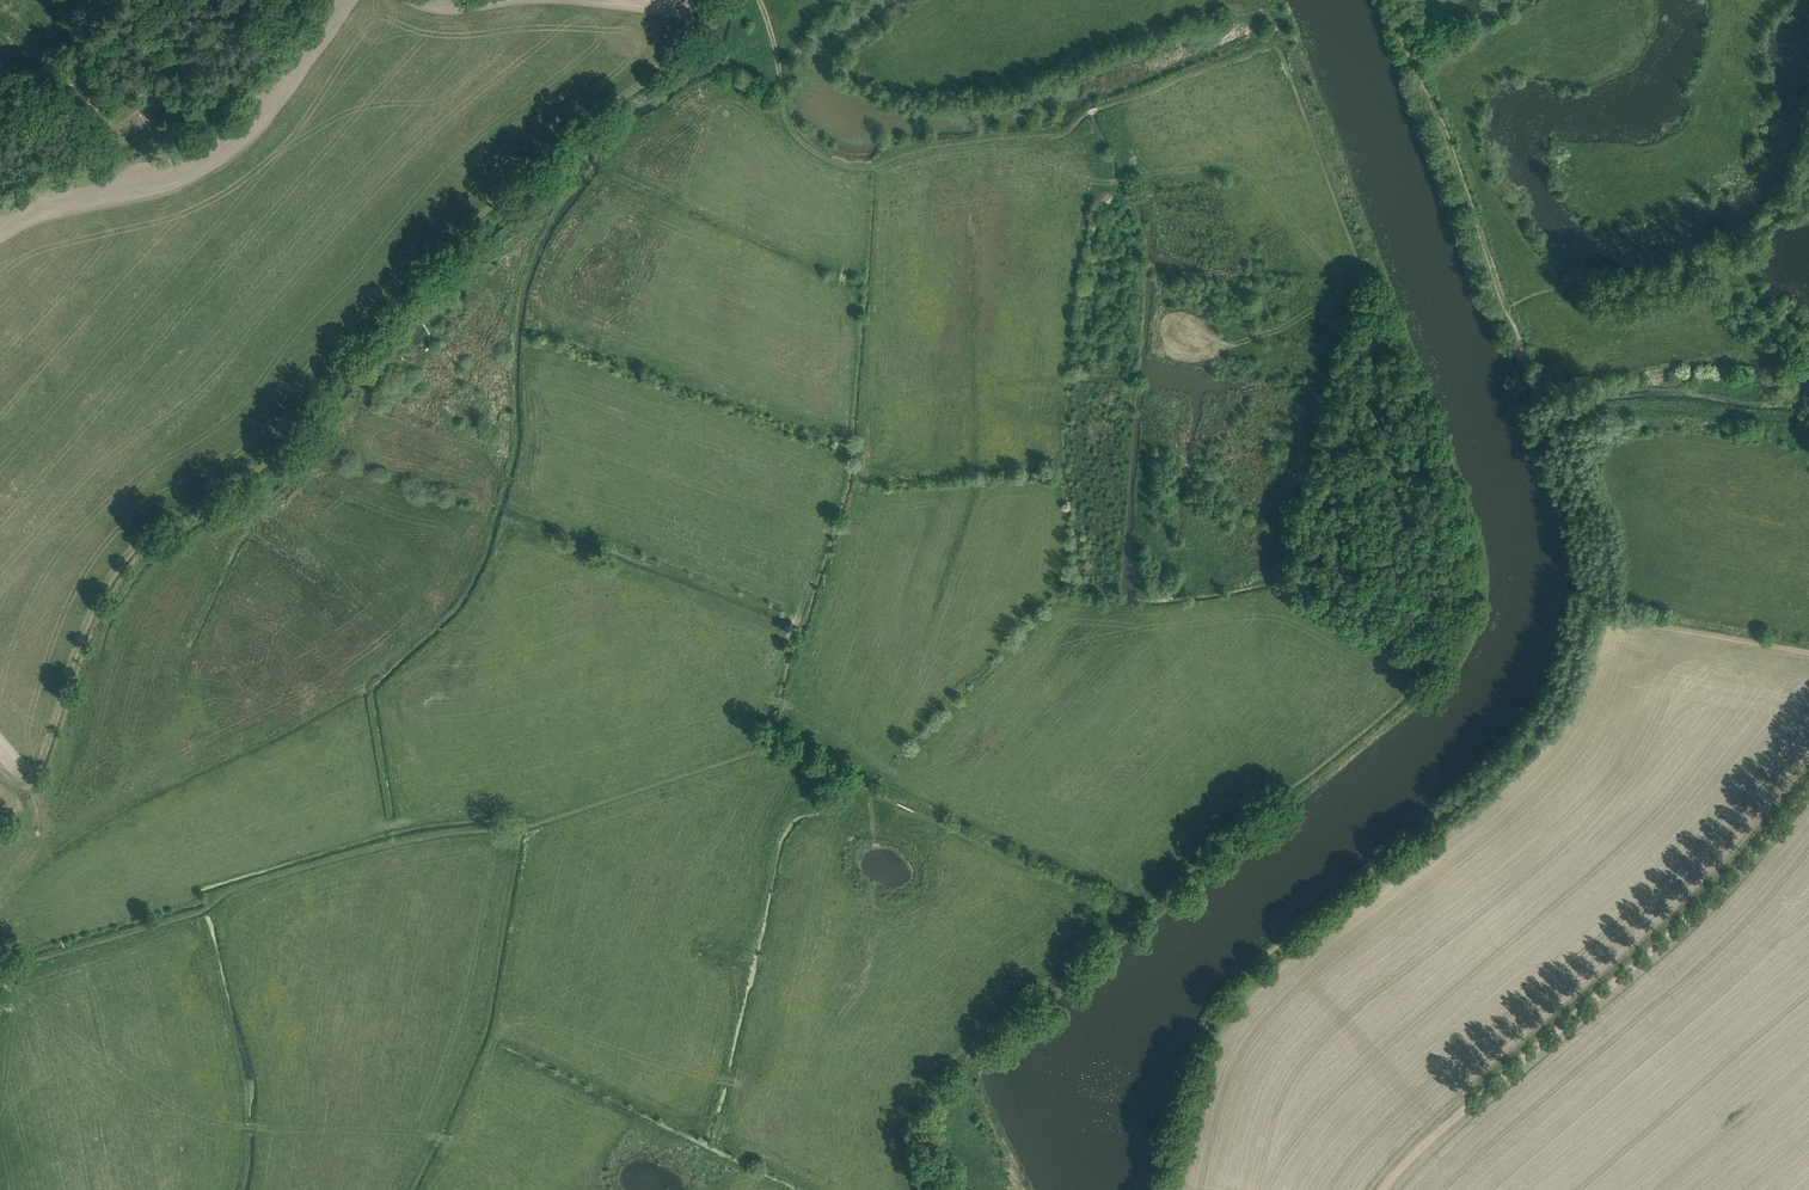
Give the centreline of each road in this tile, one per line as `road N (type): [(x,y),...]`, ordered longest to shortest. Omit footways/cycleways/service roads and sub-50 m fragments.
road 1 (track): [(1390,1189),(1428,1140),(1715,899),(1808,791)]
road 2 (track): [(1808,149),(1793,190),(1741,260)]

